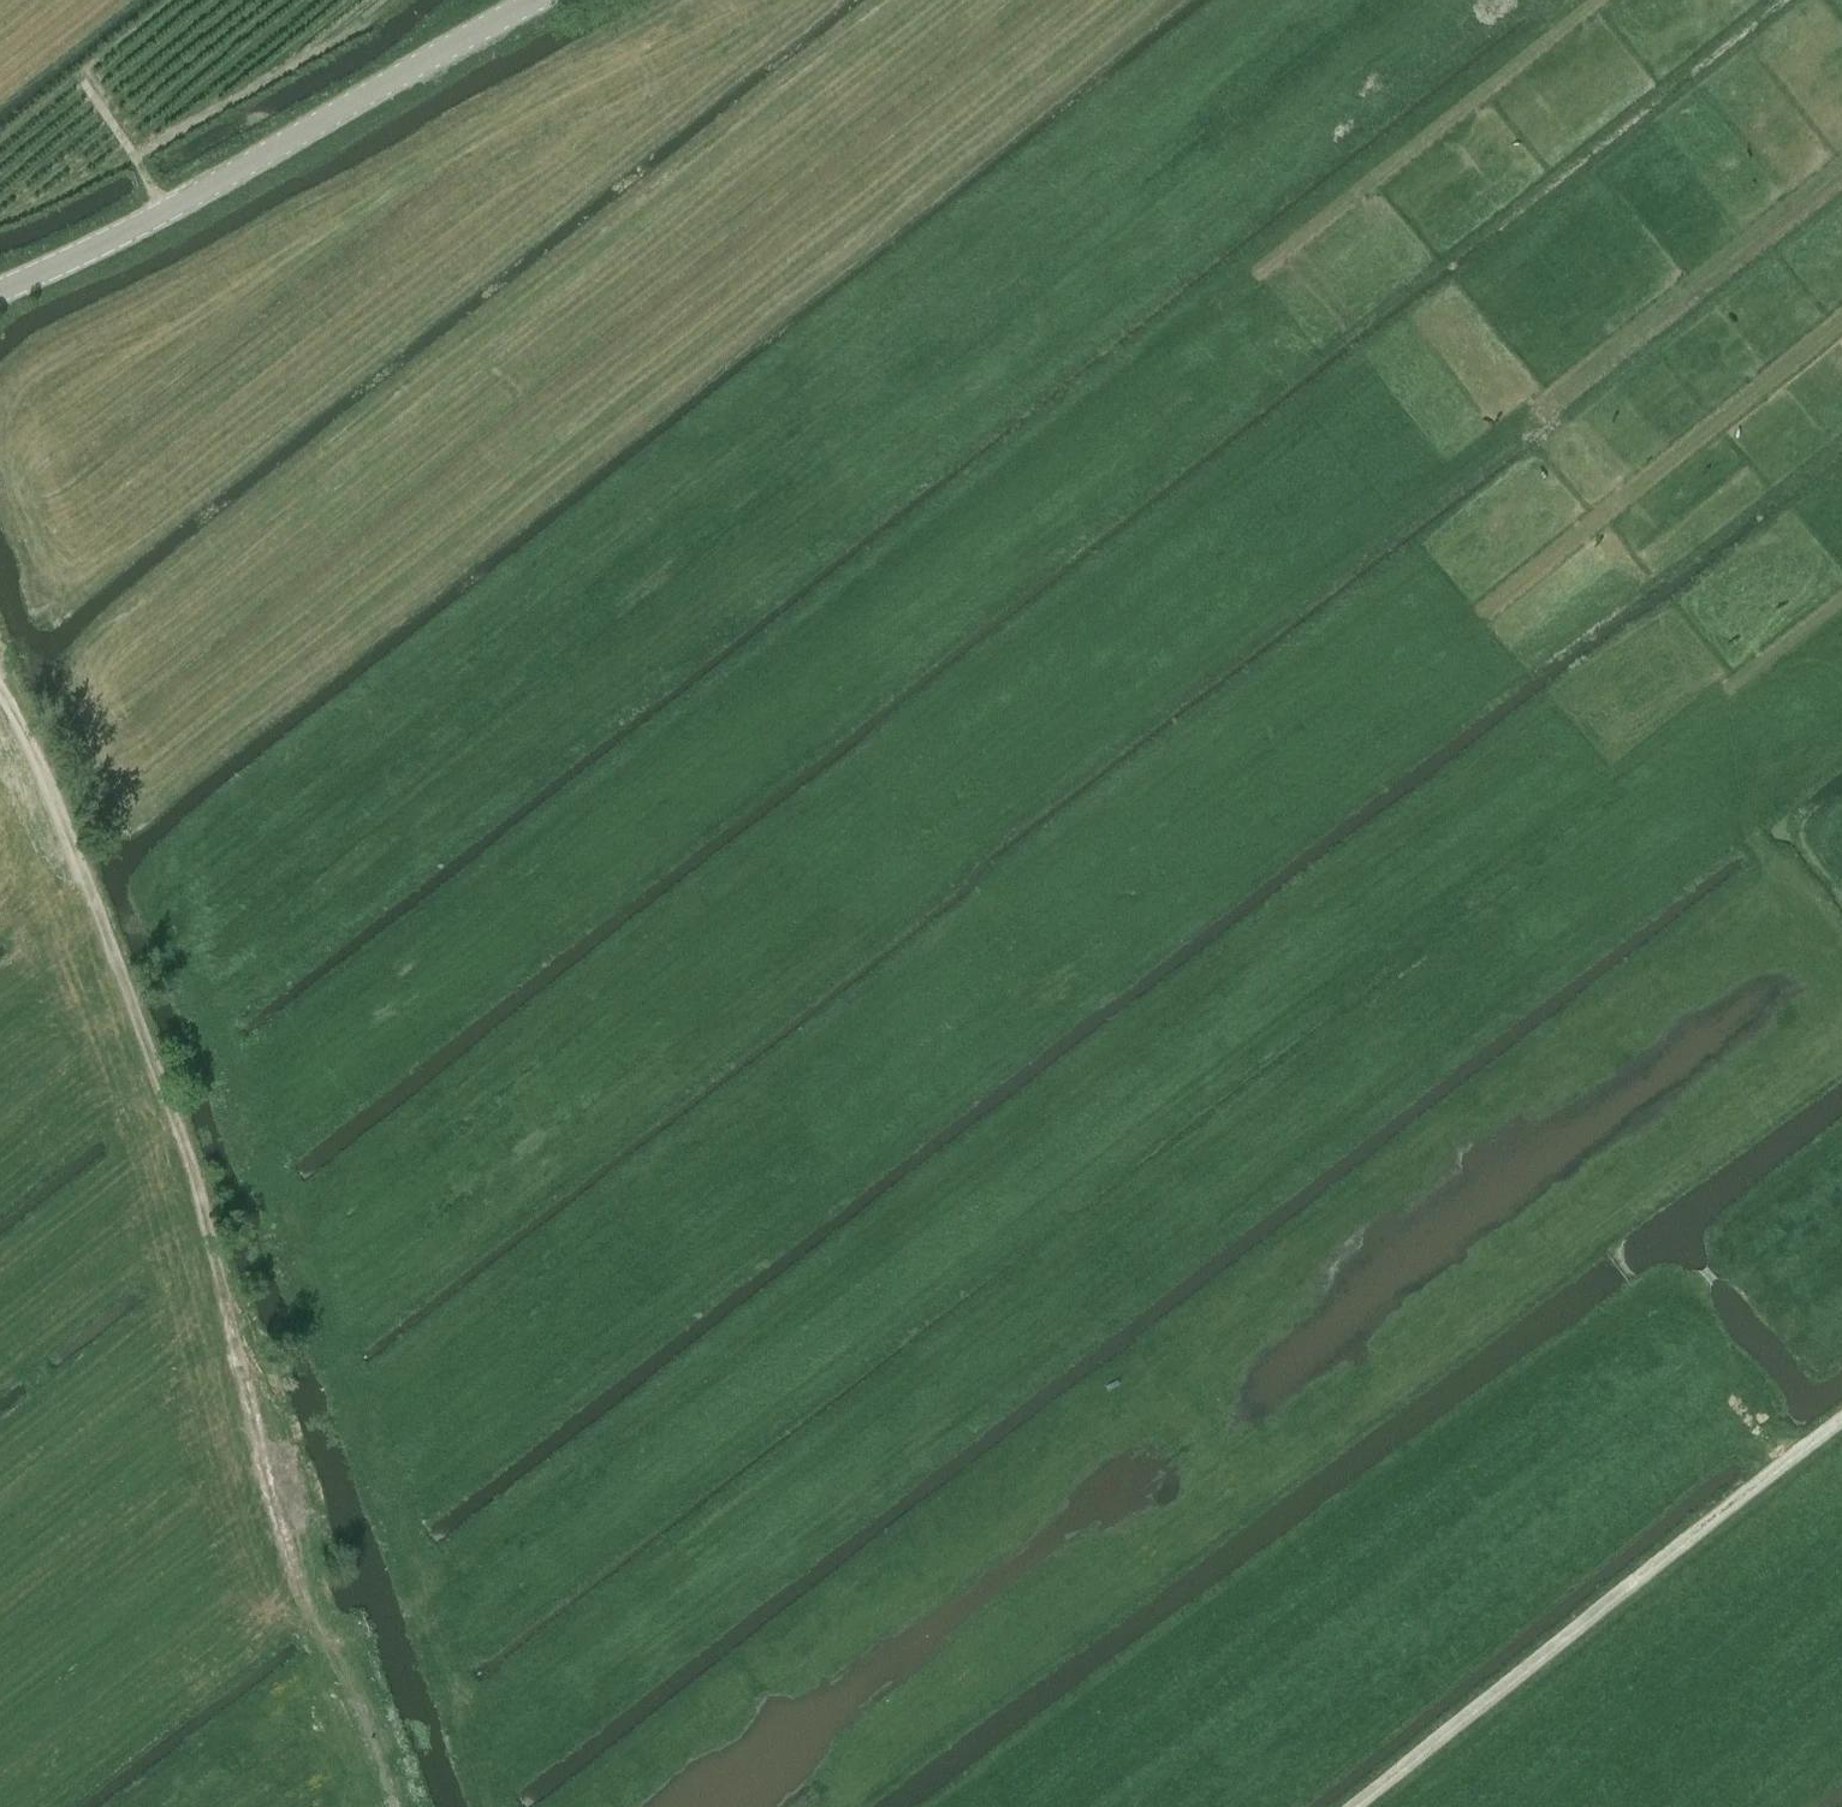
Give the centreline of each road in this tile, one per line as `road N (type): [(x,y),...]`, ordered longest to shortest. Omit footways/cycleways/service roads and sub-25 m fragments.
road 1 (track): [(0,687),(30,741),(196,1171),(235,1371),(296,1575),(324,1650),(390,1748),(403,1806)]
road 2 (track): [(1344,1806),(1841,1417)]
road 3 (tertiary): [(0,294),(127,237),(543,0)]

